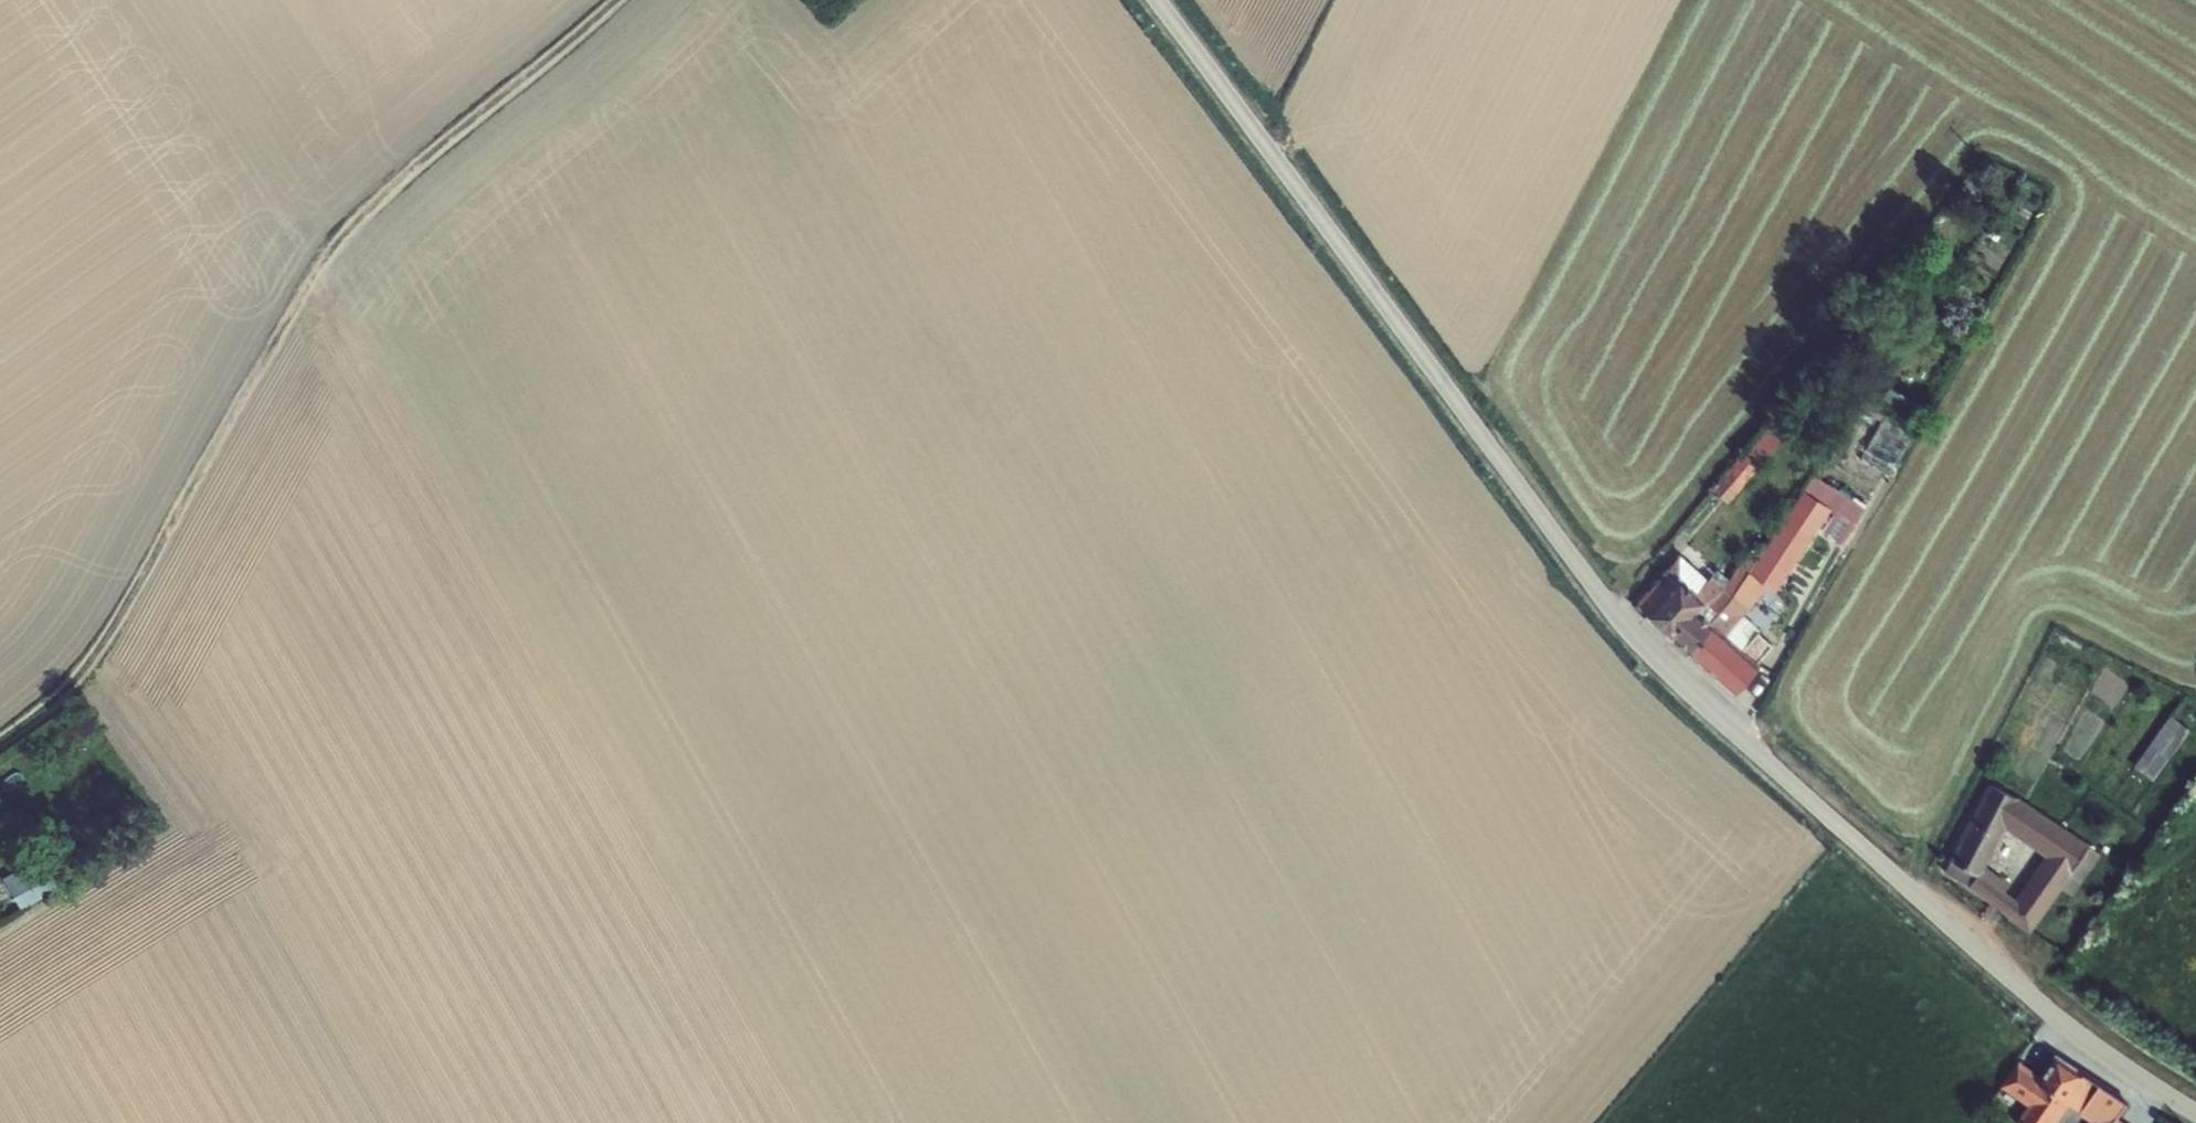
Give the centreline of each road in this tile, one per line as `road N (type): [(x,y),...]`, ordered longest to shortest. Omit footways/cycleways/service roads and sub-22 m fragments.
road 1 (unclassified): [(1155,0),(1655,662),(2036,1001),(2195,1109)]
road 2 (track): [(0,744),(64,692),(113,627),(332,245),(382,194),(623,0)]

